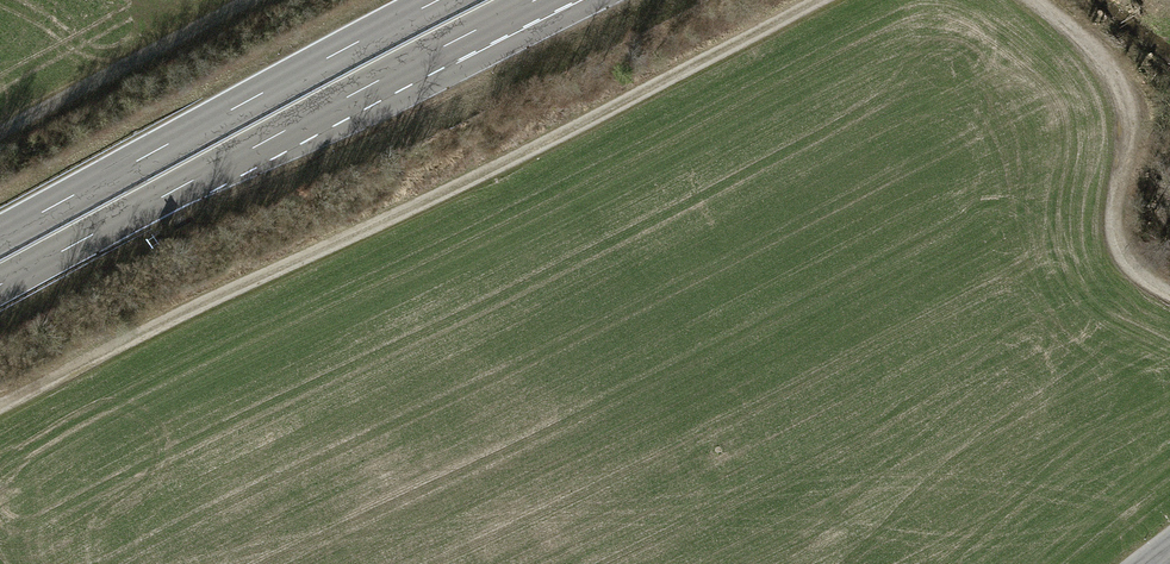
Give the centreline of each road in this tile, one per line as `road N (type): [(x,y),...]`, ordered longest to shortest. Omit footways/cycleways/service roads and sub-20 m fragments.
road 1 (track): [(822,0),(0,410)]
road 2 (trunk): [(0,285),(536,0)]
road 3 (trunk): [(438,0),(0,235)]
road 4 (track): [(1169,294),(1134,270),(1119,247),(1111,218),(1124,111),(1107,68),(1075,32),(1029,0)]
road 5 (track): [(0,135),(248,0)]

